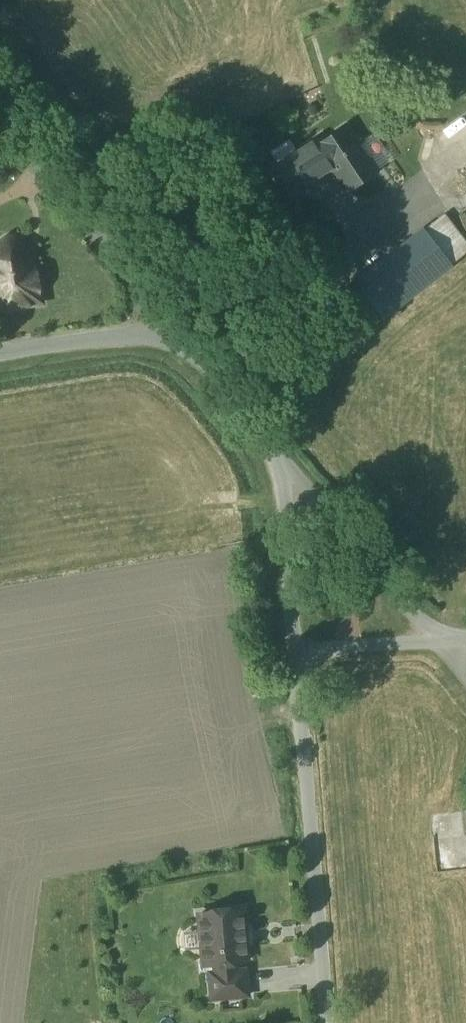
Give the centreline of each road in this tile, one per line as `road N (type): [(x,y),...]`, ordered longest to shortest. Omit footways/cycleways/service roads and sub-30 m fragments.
road 1 (unclassified): [(327,1022),(299,674)]
road 2 (unclassified): [(175,337),(0,119)]
road 3 (unclassified): [(445,646),(261,439)]
road 4 (unclassified): [(299,674),(281,481),(261,439)]
road 5 (unclassified): [(0,357),(175,337)]
road 6 (unclassified): [(445,646),(344,649),(319,656),(299,674)]
road 7 (unclassified): [(261,439),(175,337)]

